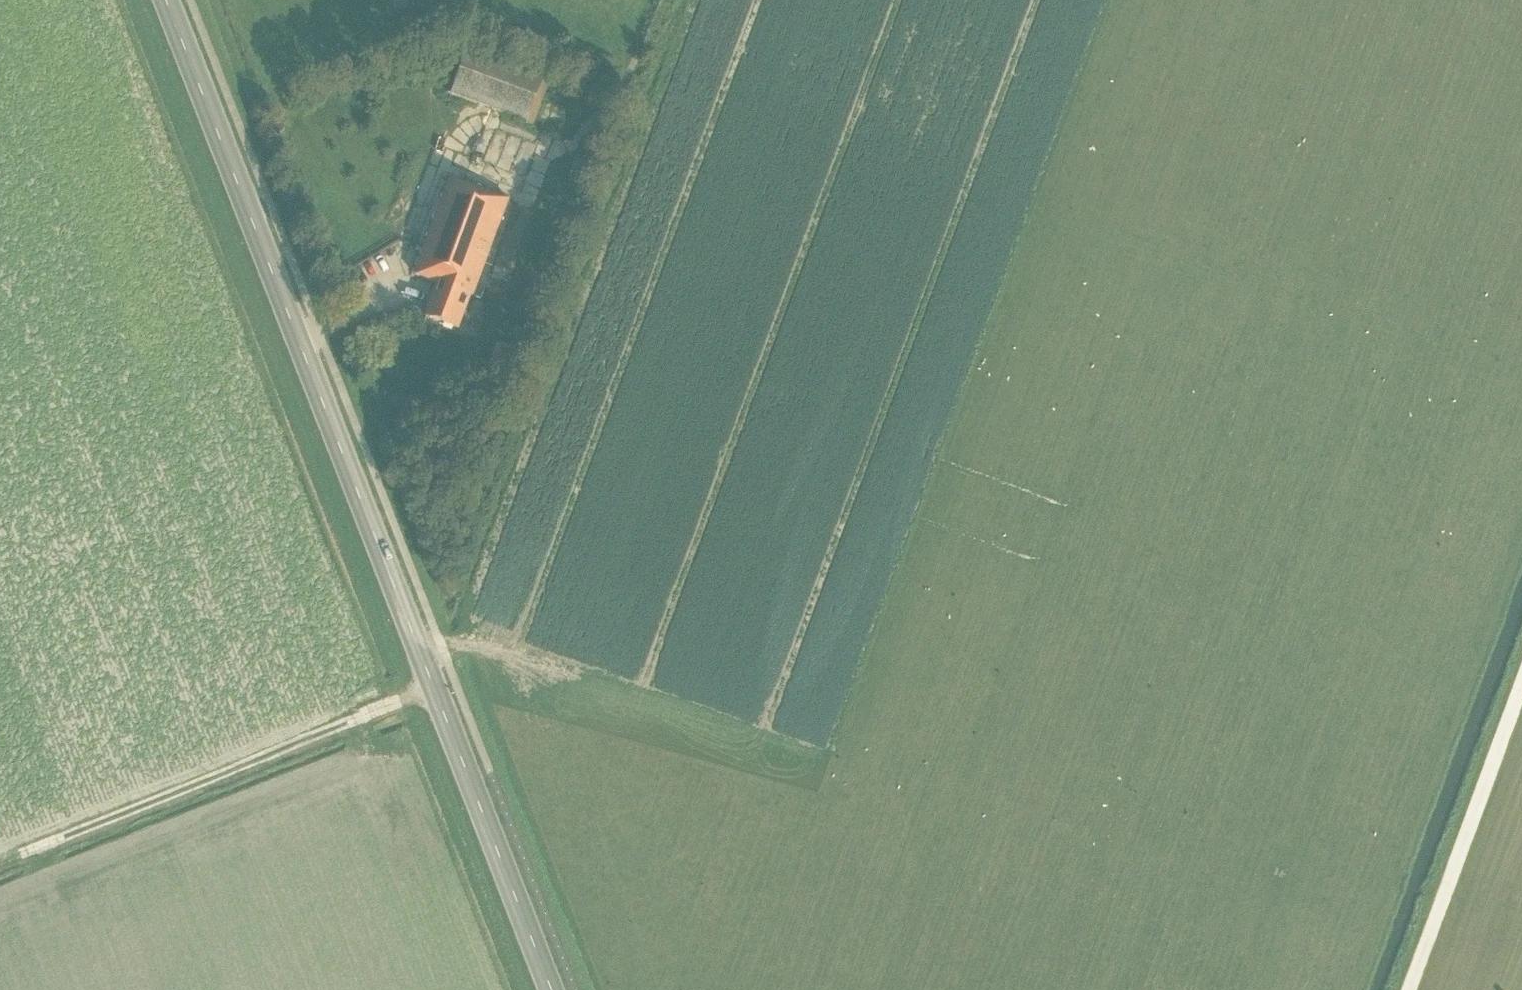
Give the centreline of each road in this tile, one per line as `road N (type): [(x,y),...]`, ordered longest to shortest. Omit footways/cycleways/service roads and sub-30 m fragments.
road 1 (secondary): [(553,989),(169,0)]

